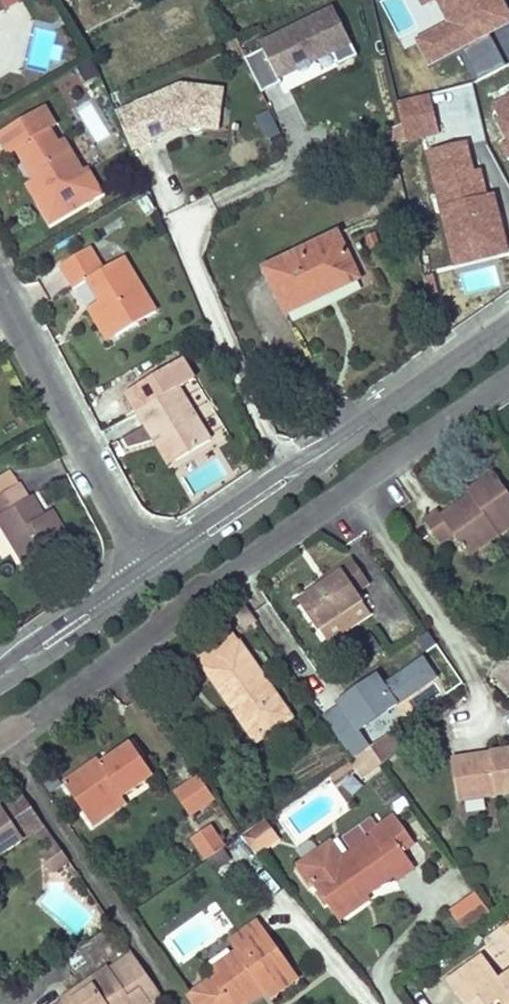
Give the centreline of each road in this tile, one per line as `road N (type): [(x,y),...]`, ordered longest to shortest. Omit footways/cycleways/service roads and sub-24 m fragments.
road 1 (residential): [(152,572),(508,323)]
road 2 (residential): [(0,734),(356,486)]
road 3 (residential): [(0,282),(152,572)]
road 4 (residential): [(478,668),(356,486)]
road 5 (residential): [(356,486),(508,382)]
road 6 (residential): [(0,676),(152,572)]
road 7 (residential): [(302,910),(380,1003)]

